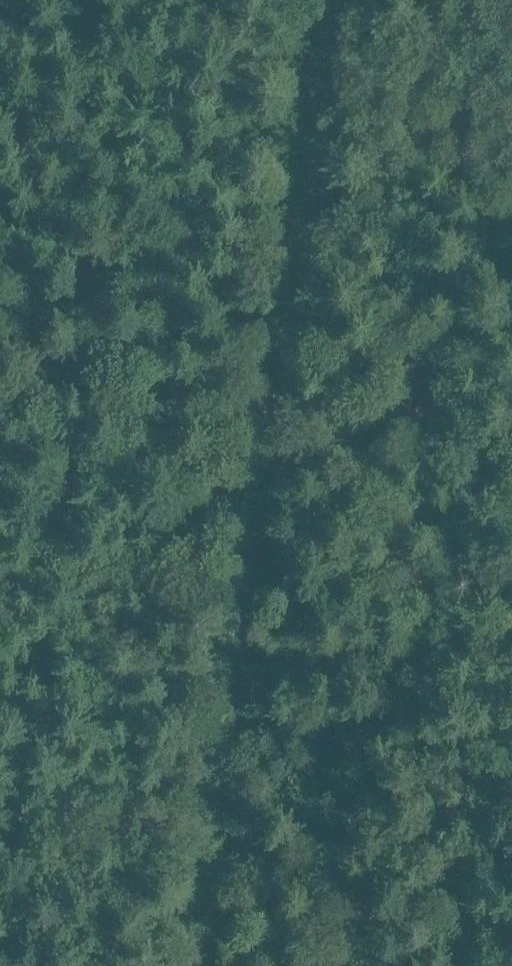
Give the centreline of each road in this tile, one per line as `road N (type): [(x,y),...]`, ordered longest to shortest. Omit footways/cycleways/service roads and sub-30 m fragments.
road 1 (track): [(187,965),(277,342)]
road 2 (track): [(277,342),(314,37)]
road 3 (track): [(0,327),(266,422)]

